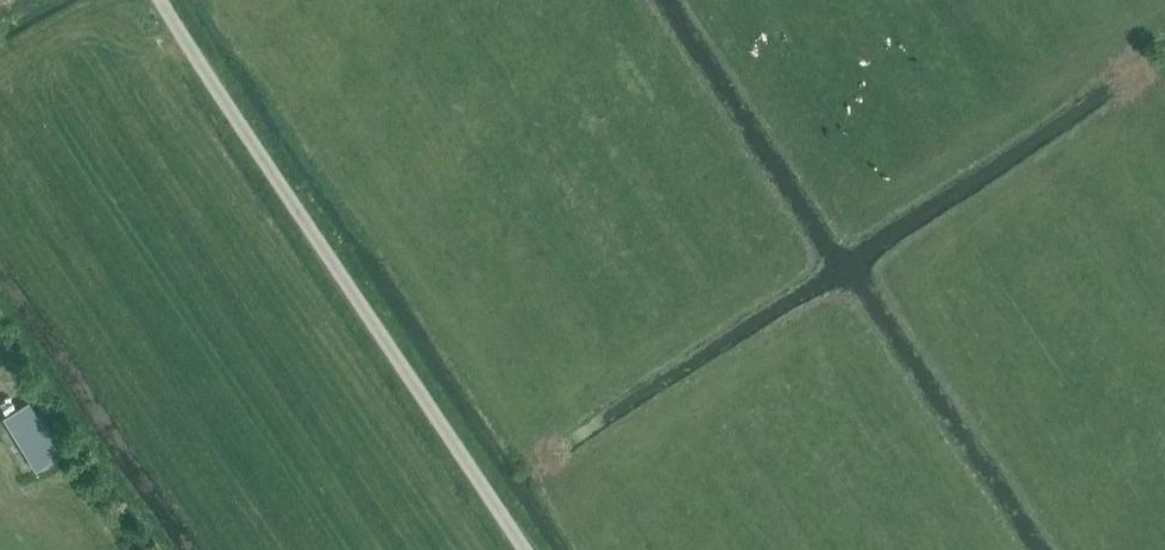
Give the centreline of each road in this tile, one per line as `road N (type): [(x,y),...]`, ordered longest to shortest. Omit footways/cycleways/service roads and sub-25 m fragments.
road 1 (unclassified): [(529,549),(159,0)]

